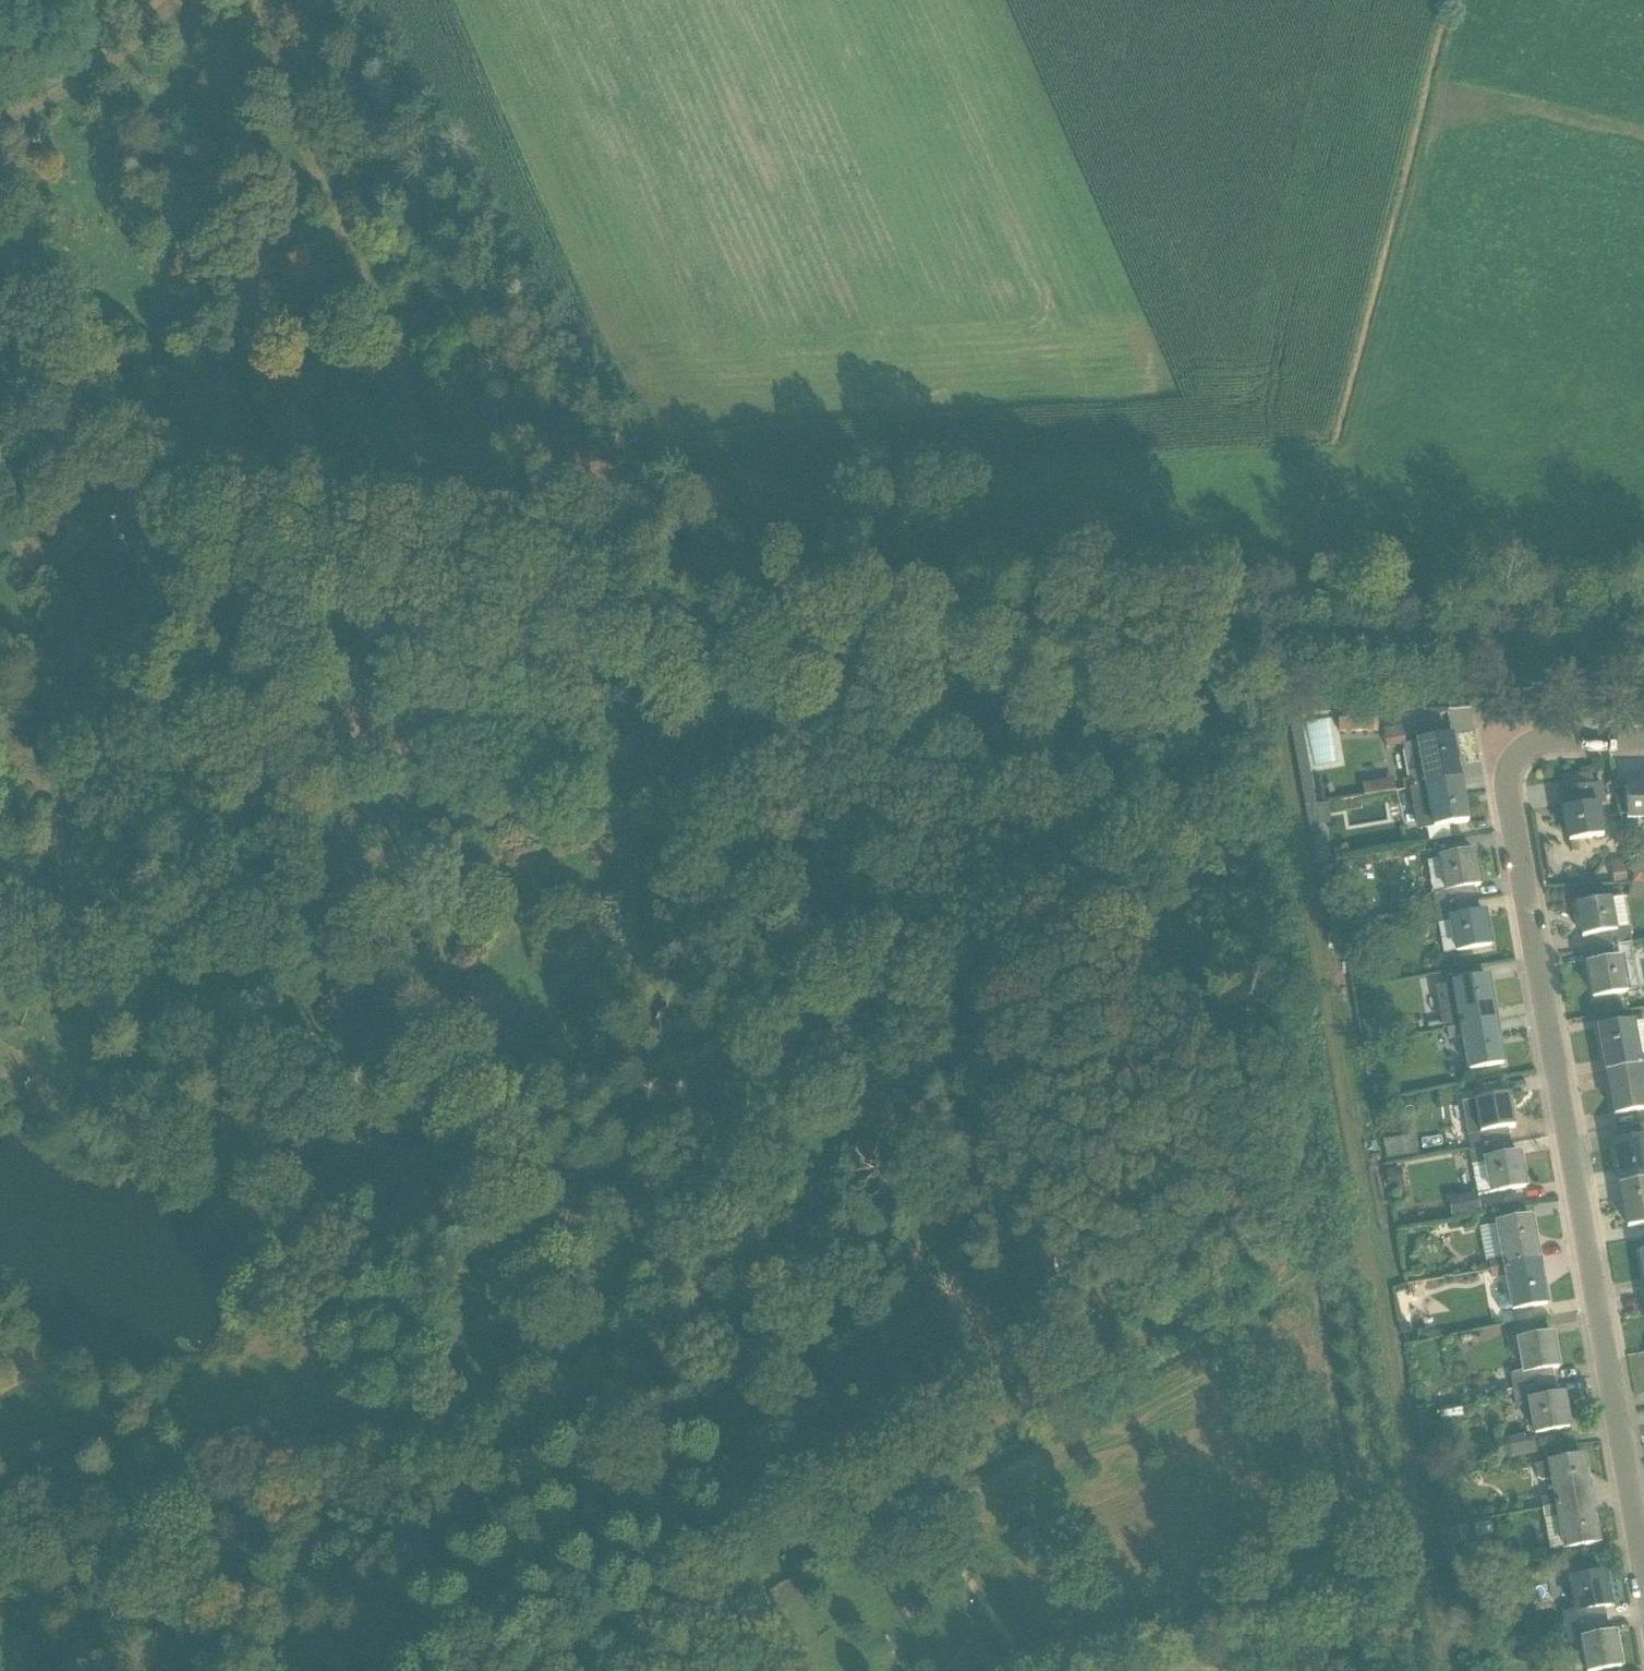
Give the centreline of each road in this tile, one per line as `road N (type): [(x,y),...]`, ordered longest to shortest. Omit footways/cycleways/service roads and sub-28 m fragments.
road 1 (track): [(1444,1670),(1253,648)]
road 2 (residential): [(1643,738),(1531,743),(1507,769),(1505,790),(1643,1586)]
road 3 (track): [(1253,648),(752,639)]
road 4 (track): [(1643,650),(1253,648)]

